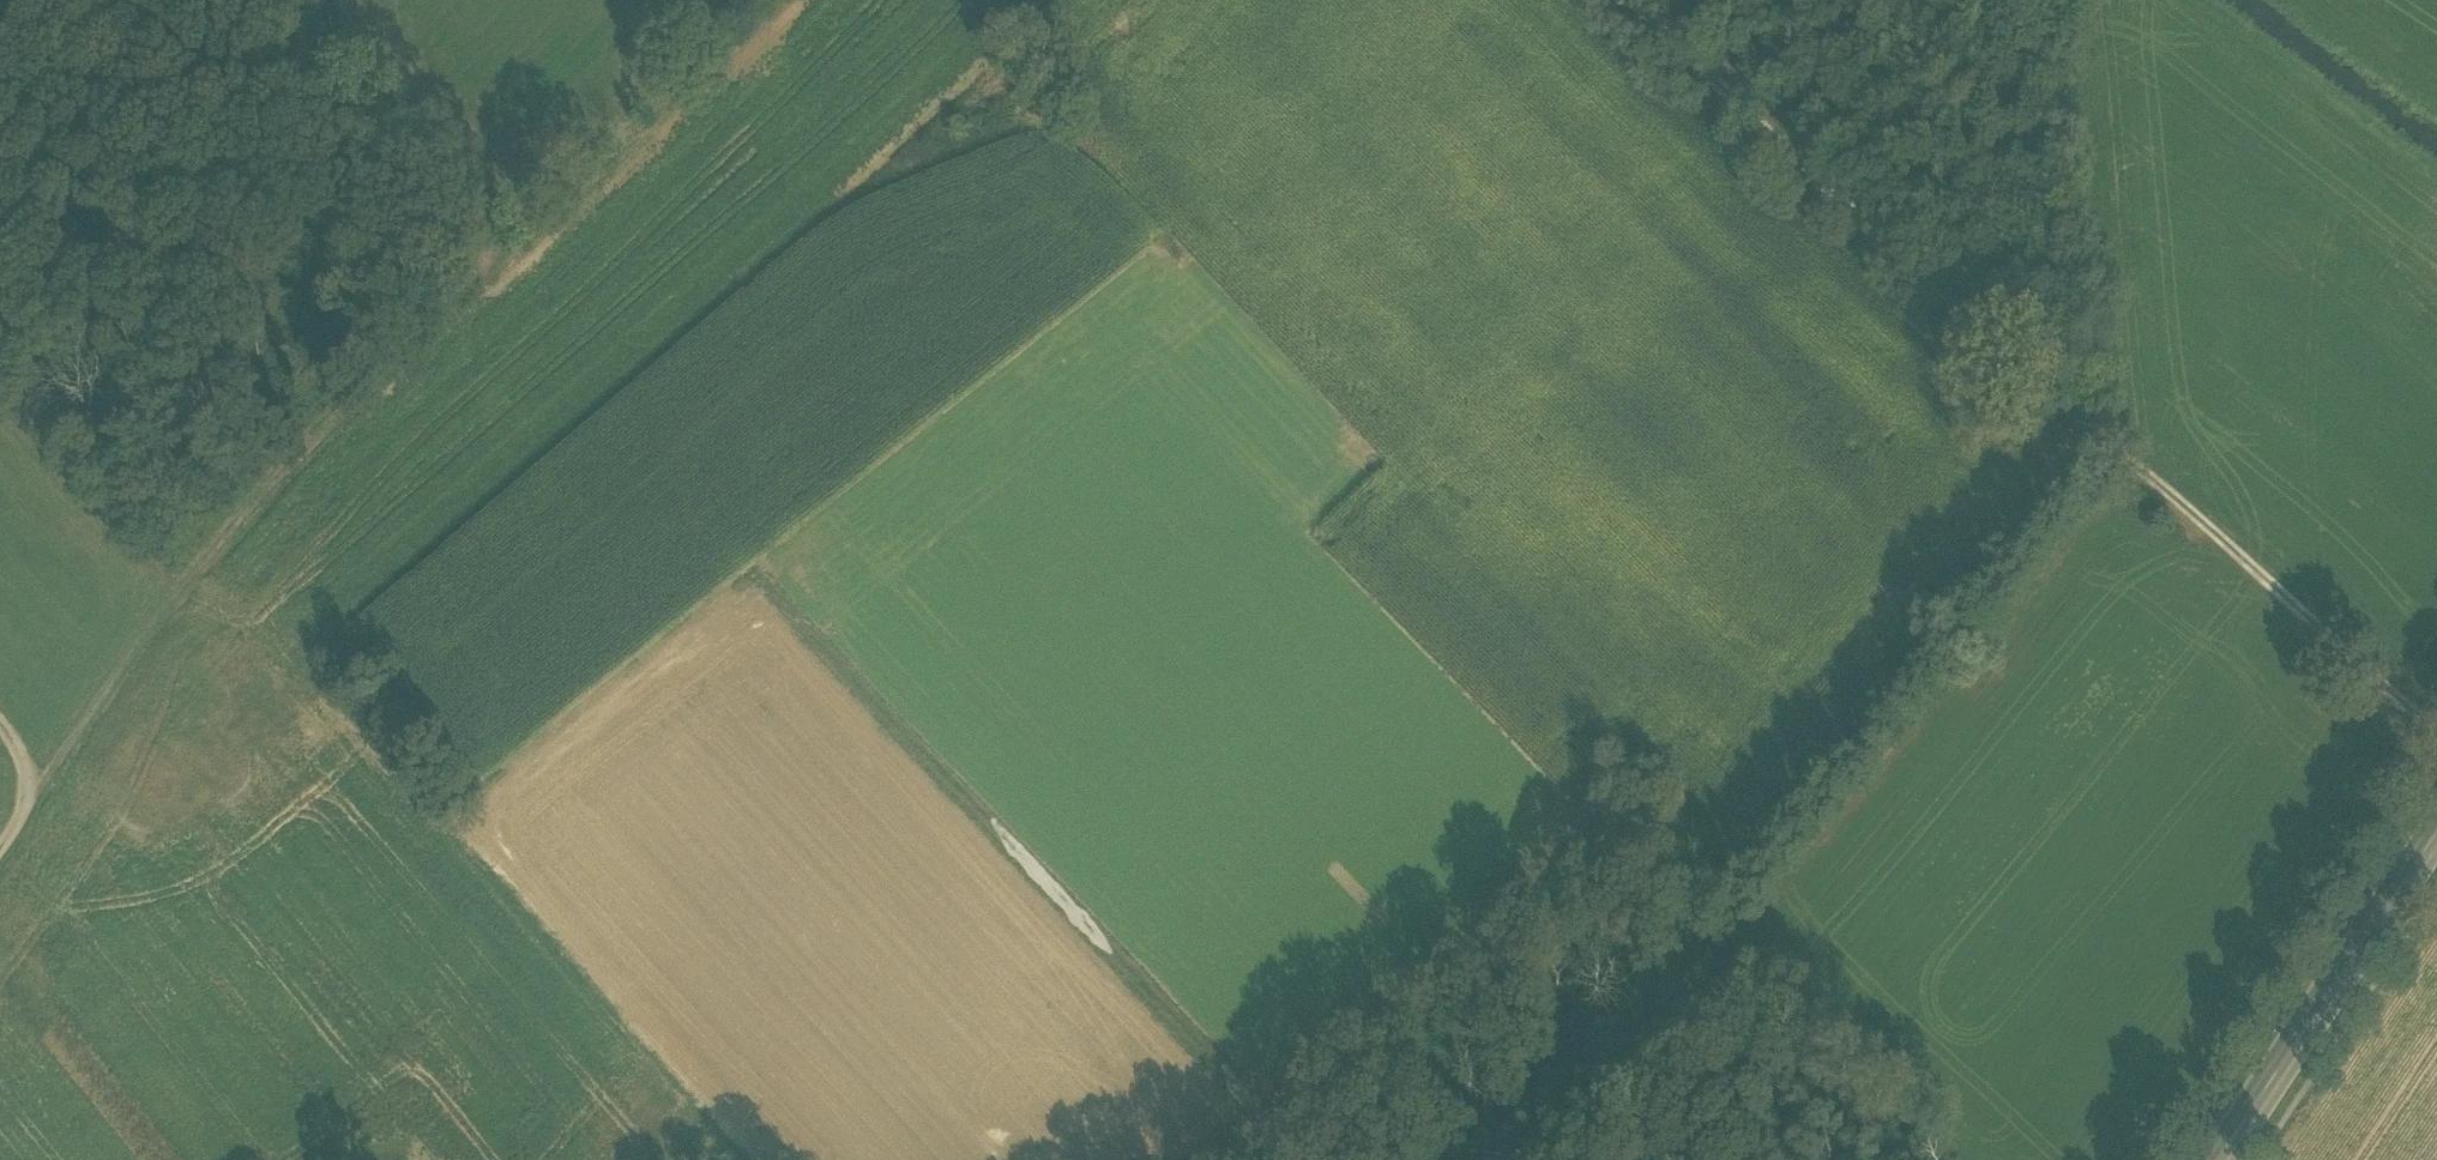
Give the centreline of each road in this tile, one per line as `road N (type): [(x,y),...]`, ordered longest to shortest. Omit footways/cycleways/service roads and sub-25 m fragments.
road 1 (track): [(1625,0),(2050,401),(2436,737)]
road 2 (track): [(772,589),(1272,1117)]
road 3 (secondary): [(2436,832),(2219,1159)]
road 4 (track): [(0,848),(45,782),(0,728)]

